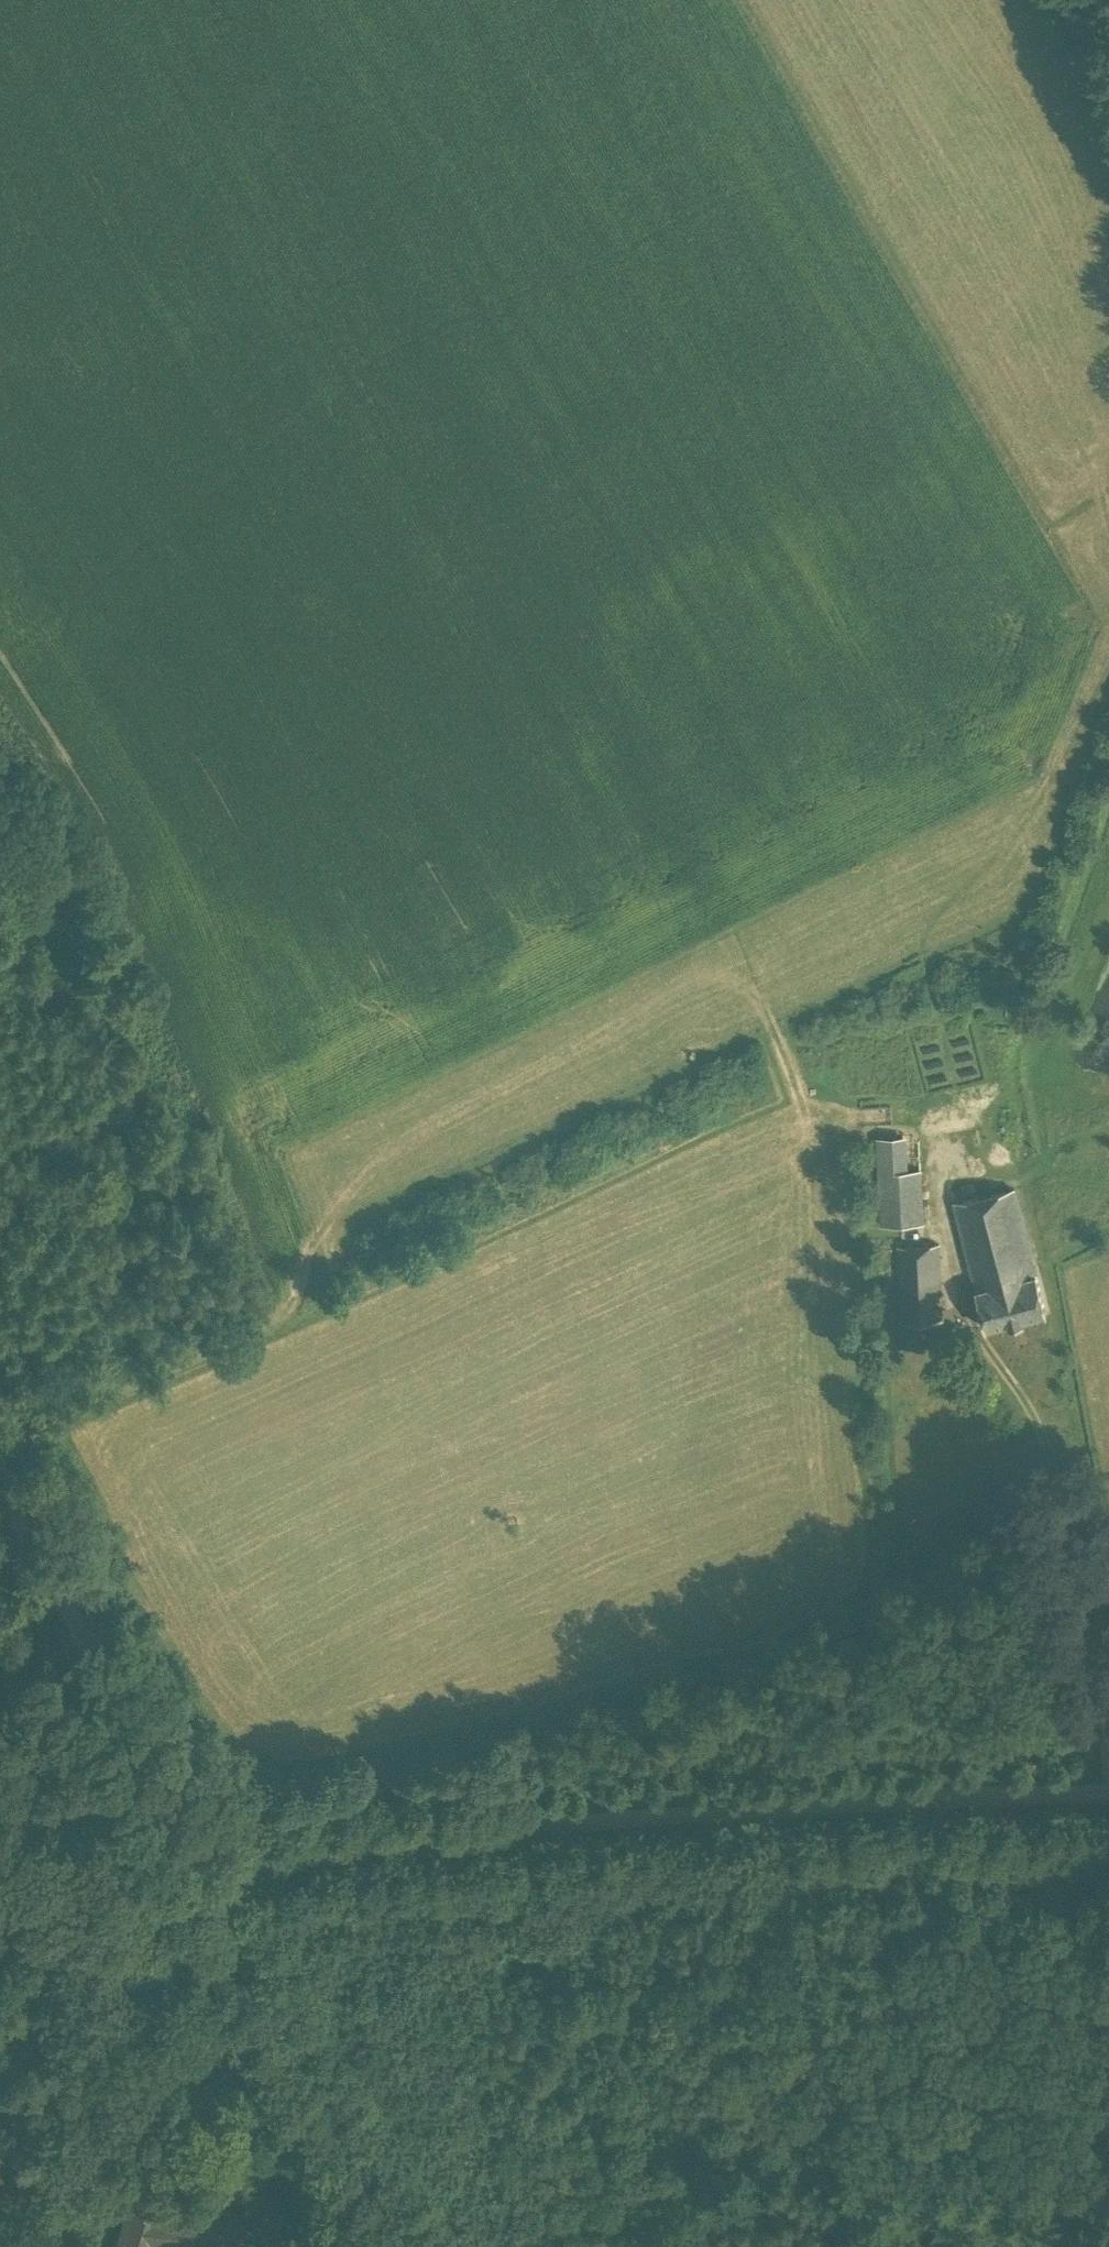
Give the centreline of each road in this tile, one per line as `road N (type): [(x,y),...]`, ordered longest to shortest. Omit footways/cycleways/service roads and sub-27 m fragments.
road 1 (track): [(203,1857),(1108,1796)]
road 2 (track): [(413,2246),(210,1874)]
road 3 (track): [(203,1857),(0,1492)]
road 4 (track): [(148,1863),(0,1852)]

